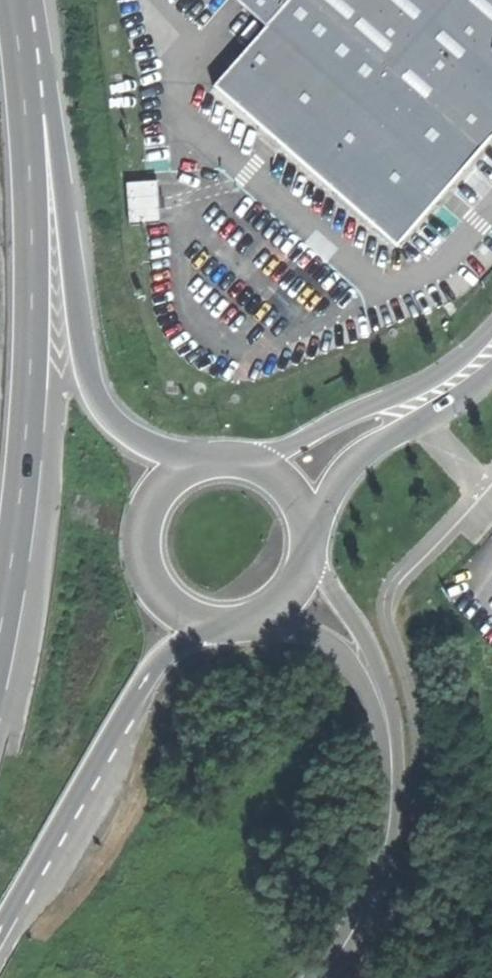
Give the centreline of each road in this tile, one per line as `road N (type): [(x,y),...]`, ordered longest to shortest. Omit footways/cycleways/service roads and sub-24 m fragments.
road 1 (trunk): [(0,630),(20,508),(34,303),(24,107)]
road 2 (trunk): [(180,459),(119,428),(102,406),(86,371),(59,175),(24,107)]
road 3 (trunk): [(0,937),(150,675),(192,622)]
road 4 (unclassified): [(324,977),(365,915),(391,818),(393,760),(373,678)]
road 5 (secondary): [(491,328),(450,365),(265,455)]
road 6 (secondary): [(316,536),(365,457),(491,372)]
road 7 (secondary): [(180,459),(157,477),(135,530),(148,585),(192,622)]
road 8 (unclassified): [(373,678),(362,625),(312,566)]
road 9 (unclassified): [(271,615),(342,658),(365,684),(373,678)]

